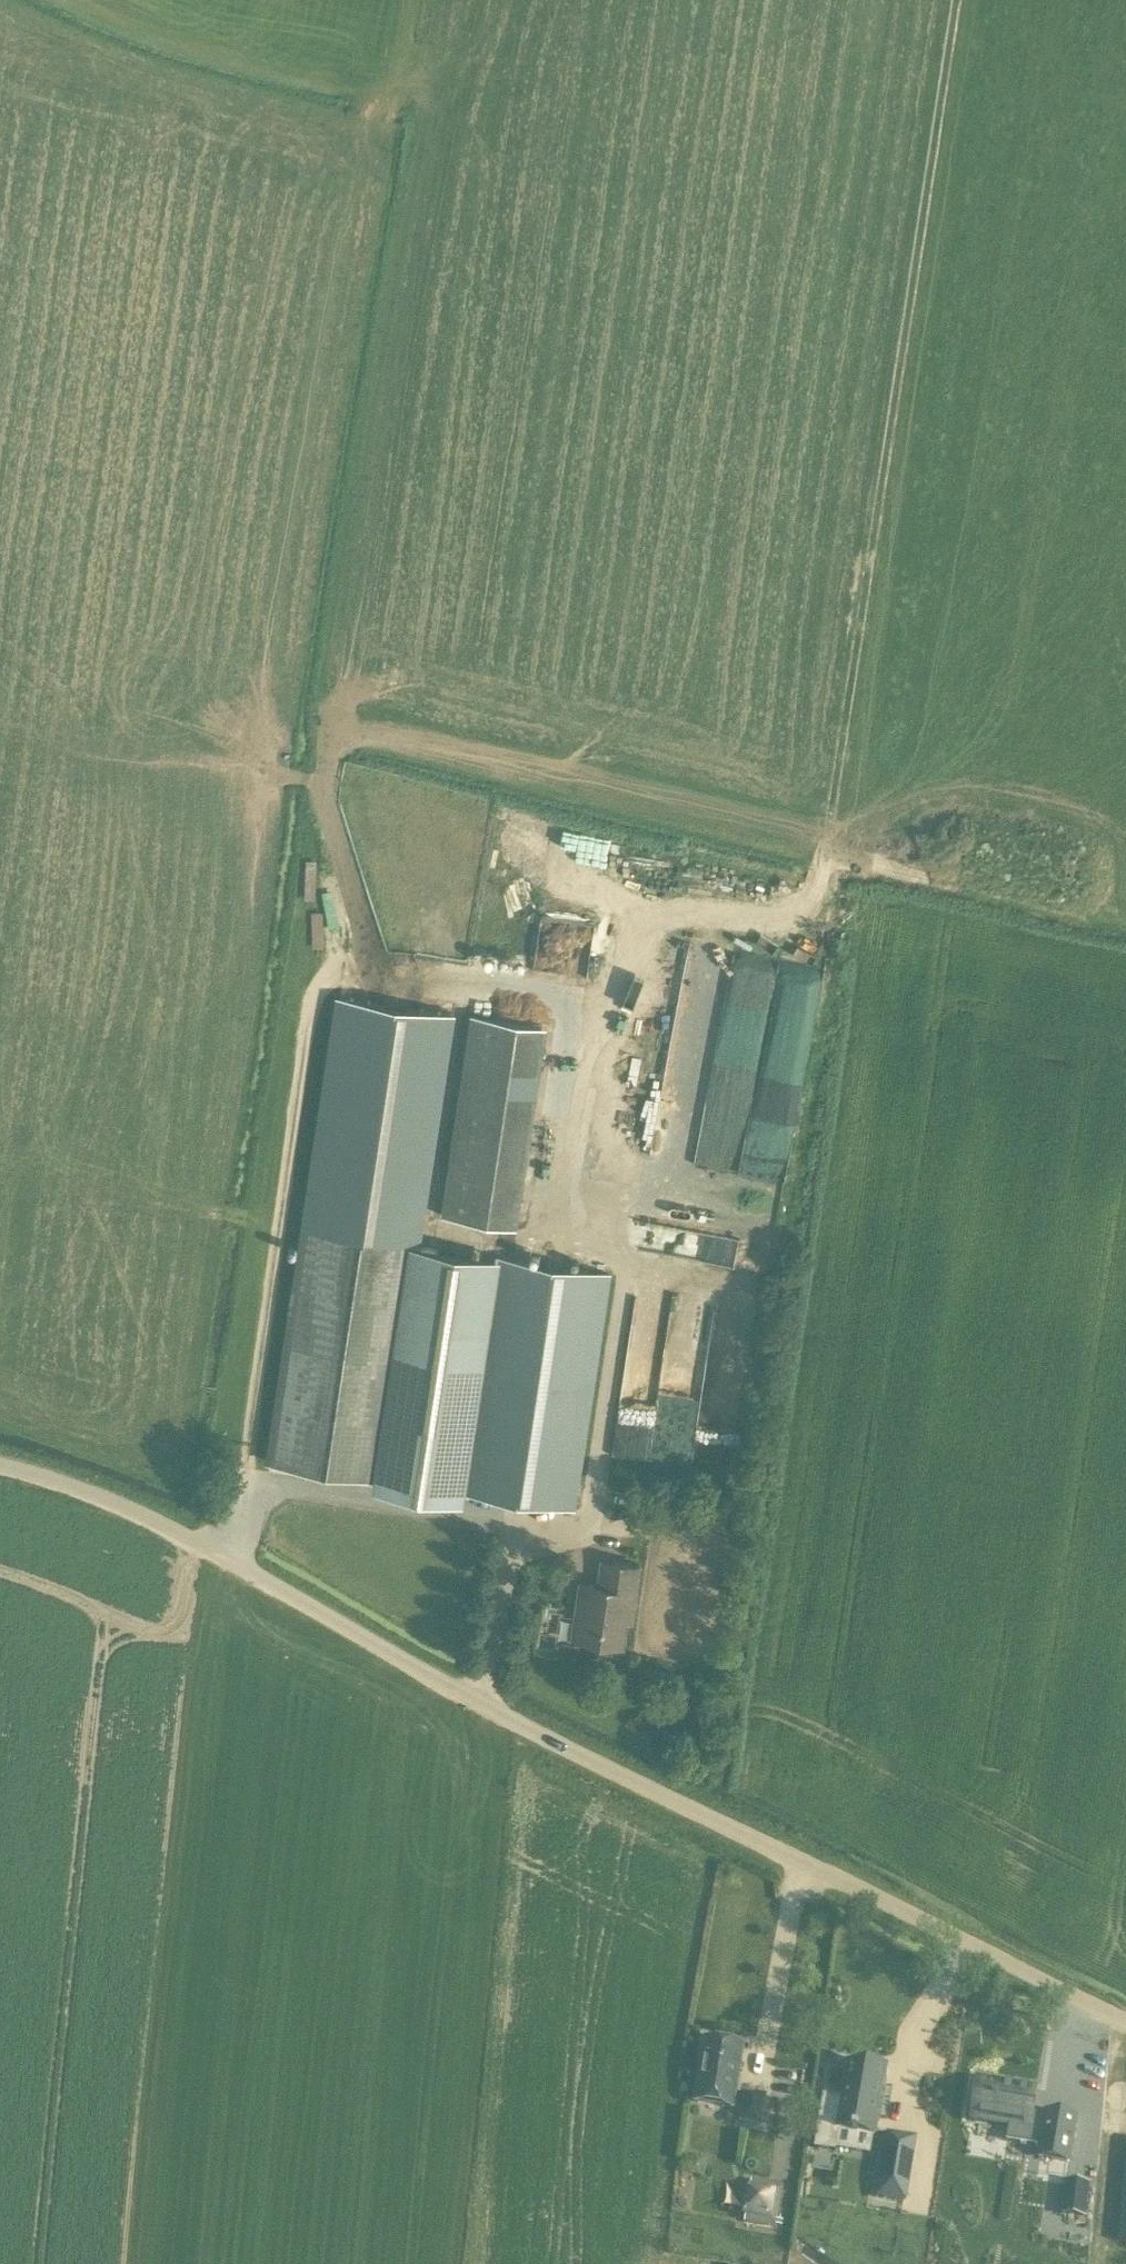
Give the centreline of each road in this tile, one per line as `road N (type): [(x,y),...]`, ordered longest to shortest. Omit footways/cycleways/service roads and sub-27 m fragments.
road 1 (unclassified): [(1125,2027),(135,1509),(0,1463)]

